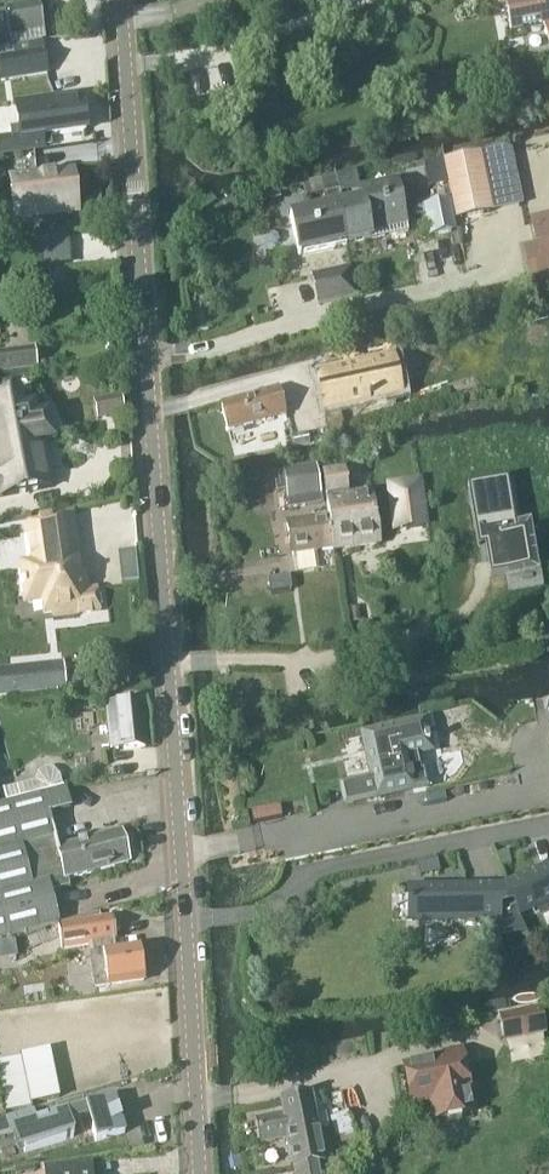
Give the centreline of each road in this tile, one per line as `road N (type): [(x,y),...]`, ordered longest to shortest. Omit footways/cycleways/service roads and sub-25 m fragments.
road 1 (tertiary): [(200,1173),(123,0)]

